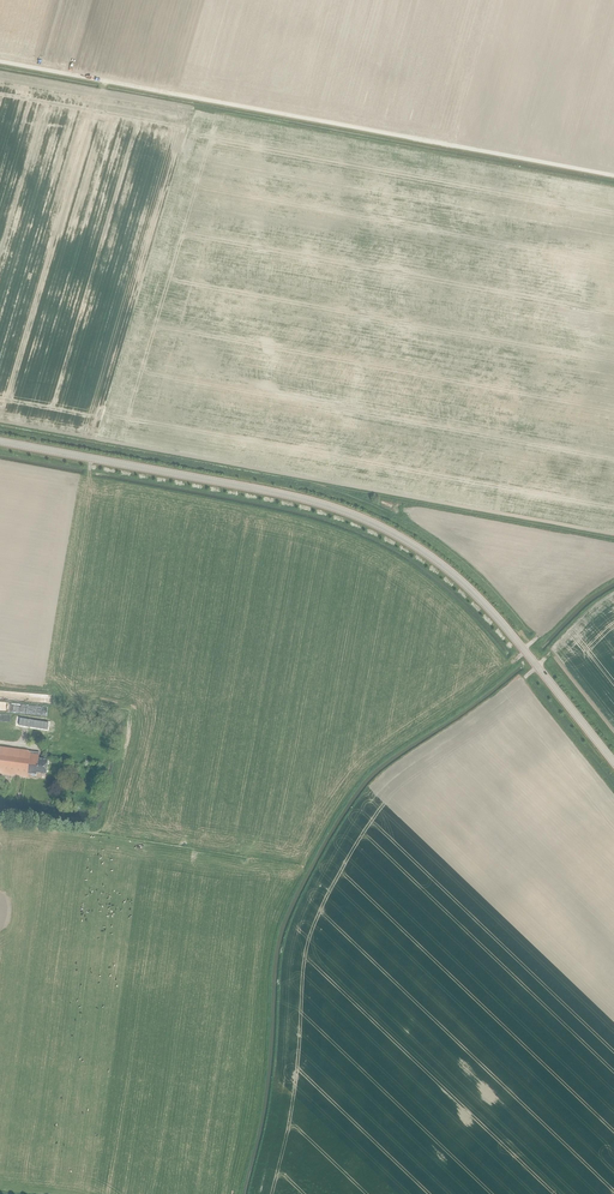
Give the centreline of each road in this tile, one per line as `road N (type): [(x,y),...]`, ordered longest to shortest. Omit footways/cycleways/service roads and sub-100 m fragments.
road 1 (secondary): [(613,762),(466,585),(367,520),(296,497),(0,442)]

